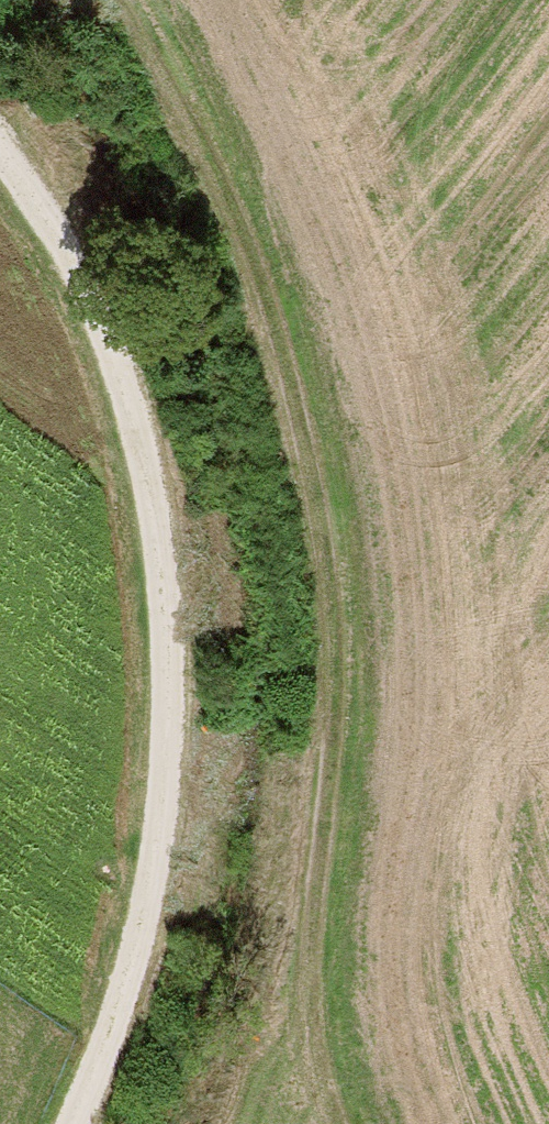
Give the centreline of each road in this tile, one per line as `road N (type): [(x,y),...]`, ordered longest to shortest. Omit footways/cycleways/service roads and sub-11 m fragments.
road 1 (track): [(333,1123),(304,1046),(322,702),(311,421),(241,216),(112,0)]
road 2 (track): [(62,1123),(138,902),(159,765),(153,607),(127,452),(90,310),(0,169)]

